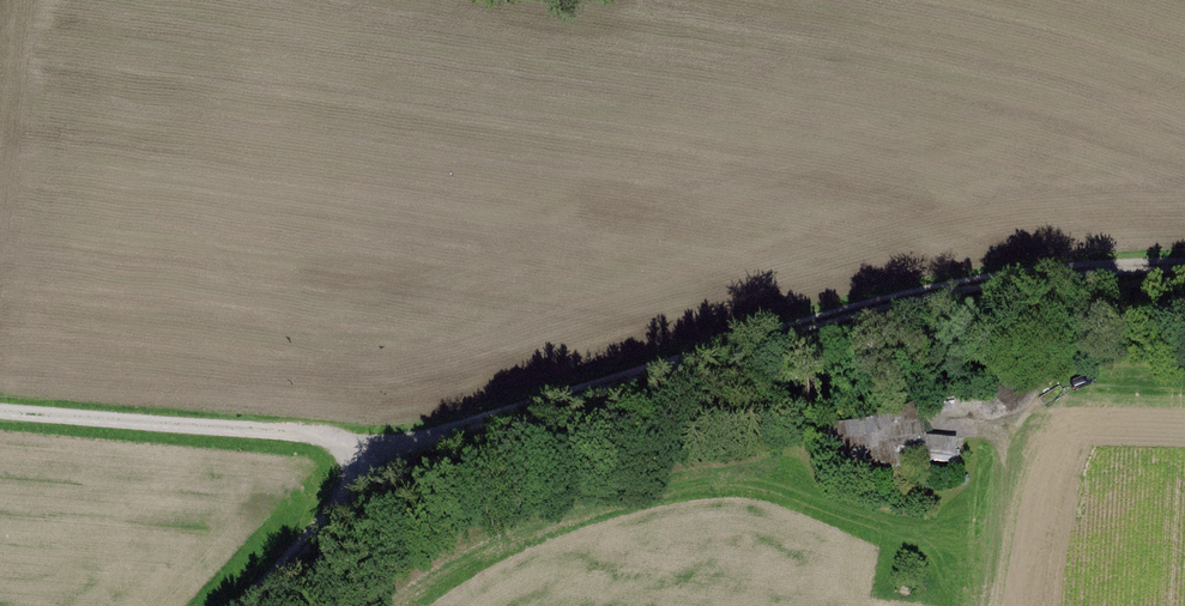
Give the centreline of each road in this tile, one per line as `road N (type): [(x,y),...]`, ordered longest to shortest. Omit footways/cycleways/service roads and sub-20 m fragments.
road 1 (track): [(1184,265),(997,276),(910,295),(505,409),(378,454),(246,605)]
road 2 (track): [(0,407),(309,431),(378,454)]
road 3 (track): [(769,333),(1036,382),(1040,395),(1015,415)]
road 4 (track): [(985,605),(1015,415)]

